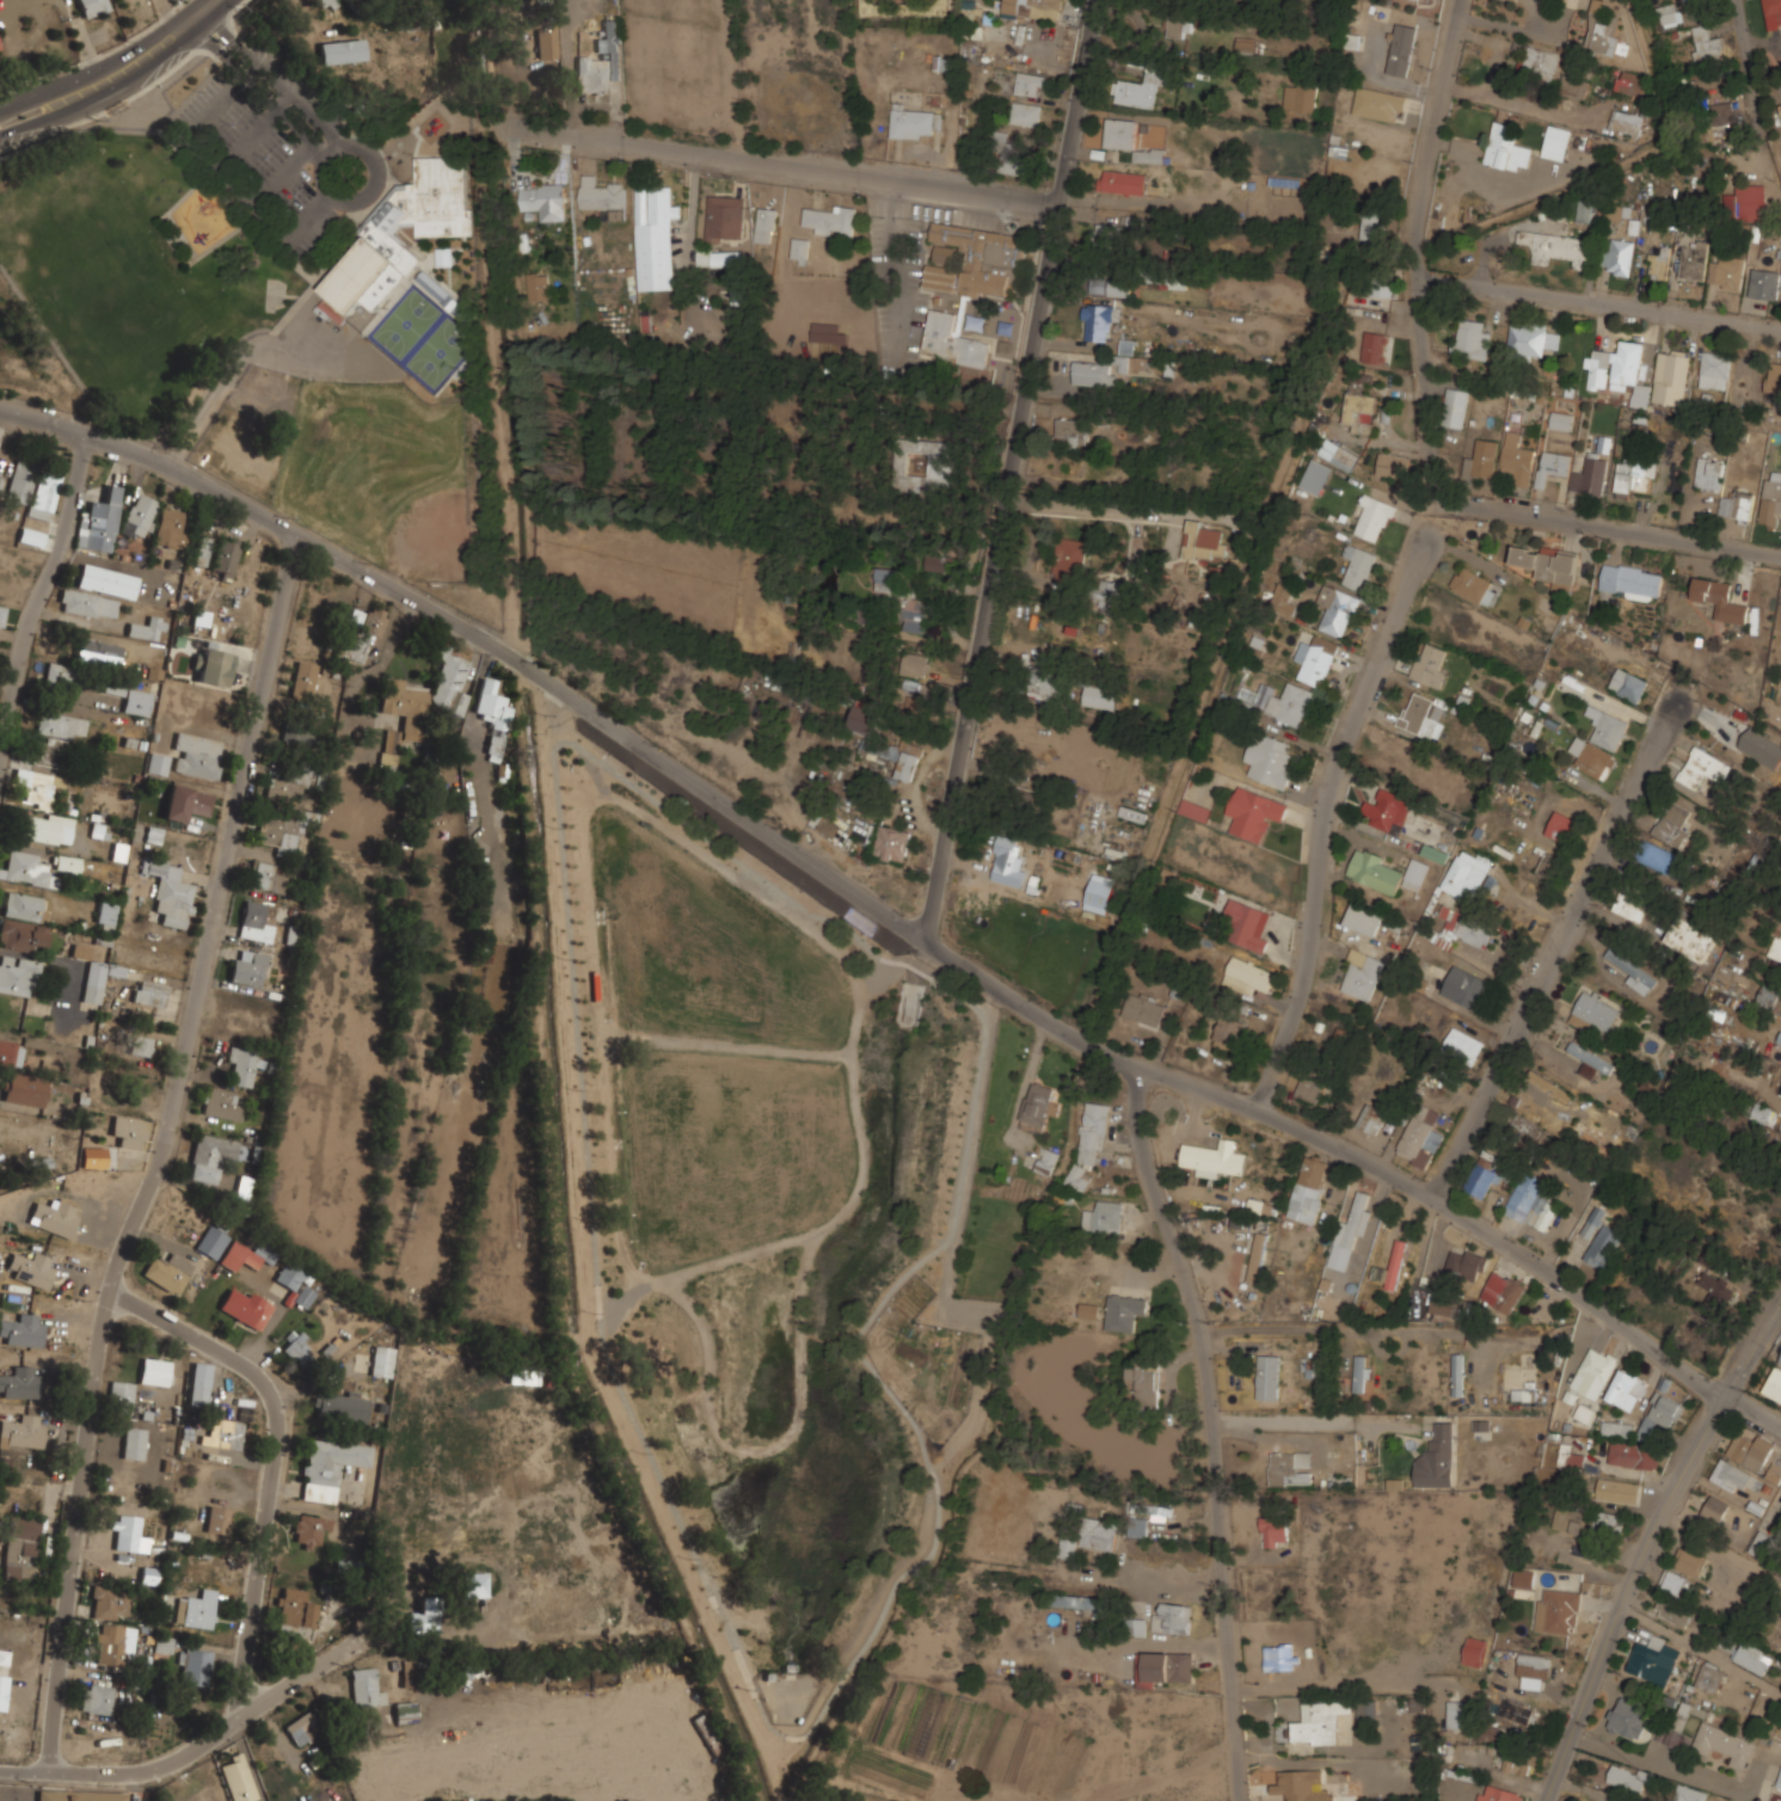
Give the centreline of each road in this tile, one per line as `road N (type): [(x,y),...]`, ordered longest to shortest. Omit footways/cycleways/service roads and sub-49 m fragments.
road 1 (tertiary): [(1780,1430),(1429,1198),(1249,1108),(1064,1032),(448,615),(188,472),(86,431),(0,410)]
road 2 (residential): [(300,534),(167,1133),(125,1237),(100,1335),(48,1772)]
road 3 (tertiary): [(1095,0),(920,938)]
road 4 (residential): [(1140,1064),(1135,1111),(1150,1182),(1203,1344),(1240,1800)]
road 5 (residential): [(603,1346),(902,1309),(920,938)]
road 6 (residential): [(1429,539),(1375,660),(1334,782),(1303,995),(1249,1108)]
road 7 (residential): [(1684,696),(1429,1198)]
road 8 (residential): [(1057,205),(500,125)]
road 9 (residential): [(1780,1300),(1652,1537),(1545,1800)]
road 10 (residential): [(110,1291),(245,1365),(278,1408),(244,1667),(253,1710)]
road 11 (residential): [(1460,0),(1412,235),(1430,481),(1441,497)]
road 12 (residential): [(350,1641),(152,1772),(0,1769)]
road 13 (residential): [(1780,331),(1415,277)]
road 14 (residential): [(1780,553),(1441,497)]
road 15 (residential): [(86,431),(68,525),(17,659),(0,750)]
road 16 (residential): [(787,1562),(745,1328)]
road 17 (secondary): [(0,133),(99,100),(183,39),(196,16)]
road 18 (secondary): [(196,16),(91,75),(0,107)]
road 19 (residential): [(1212,1424),(1418,1424)]
road 20 (residential): [(730,1158),(913,1175)]
road 21 (residential): [(1733,0),(1757,137)]

